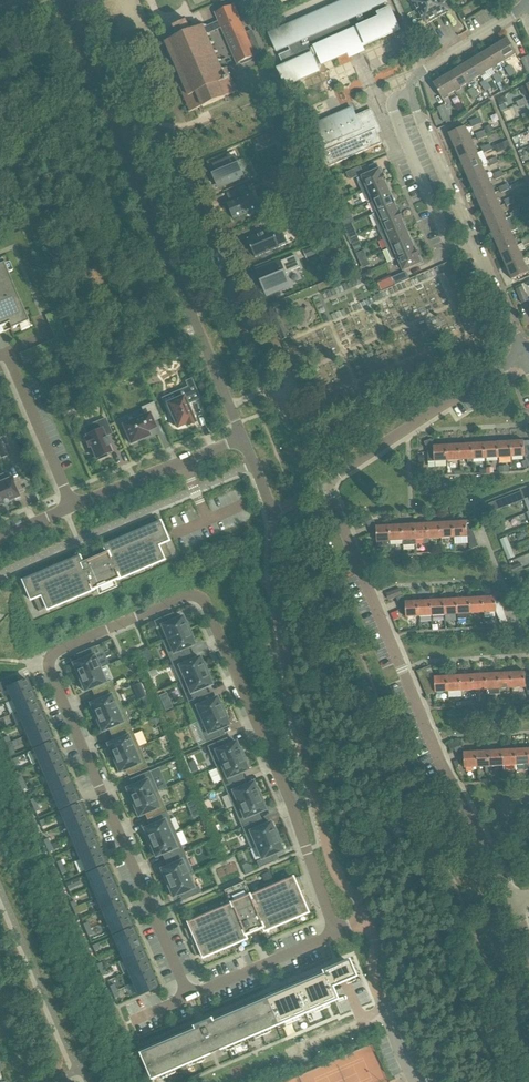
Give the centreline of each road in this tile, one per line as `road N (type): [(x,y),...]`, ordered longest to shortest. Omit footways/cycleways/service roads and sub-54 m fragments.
road 1 (residential): [(335,931),(189,997),(51,674),(52,655),(183,596),(204,601),(287,791),(329,916)]
road 2 (residential): [(508,895),(432,744),(325,483),(522,352)]
road 3 (residential): [(366,919),(335,871),(302,747),(277,603),(272,511),(242,439)]
road 4 (residential): [(242,439),(61,0)]
road 5 (residential): [(411,90),(393,106),(409,154),(447,241),(474,240)]
road 6 (residential): [(65,510),(242,439)]
road 7 (residential): [(411,90),(474,240)]
road 8 (residential): [(528,6),(422,69),(411,90)]
road 9 (track): [(335,871),(469,817)]
road 10 (residential): [(474,240),(522,352)]

